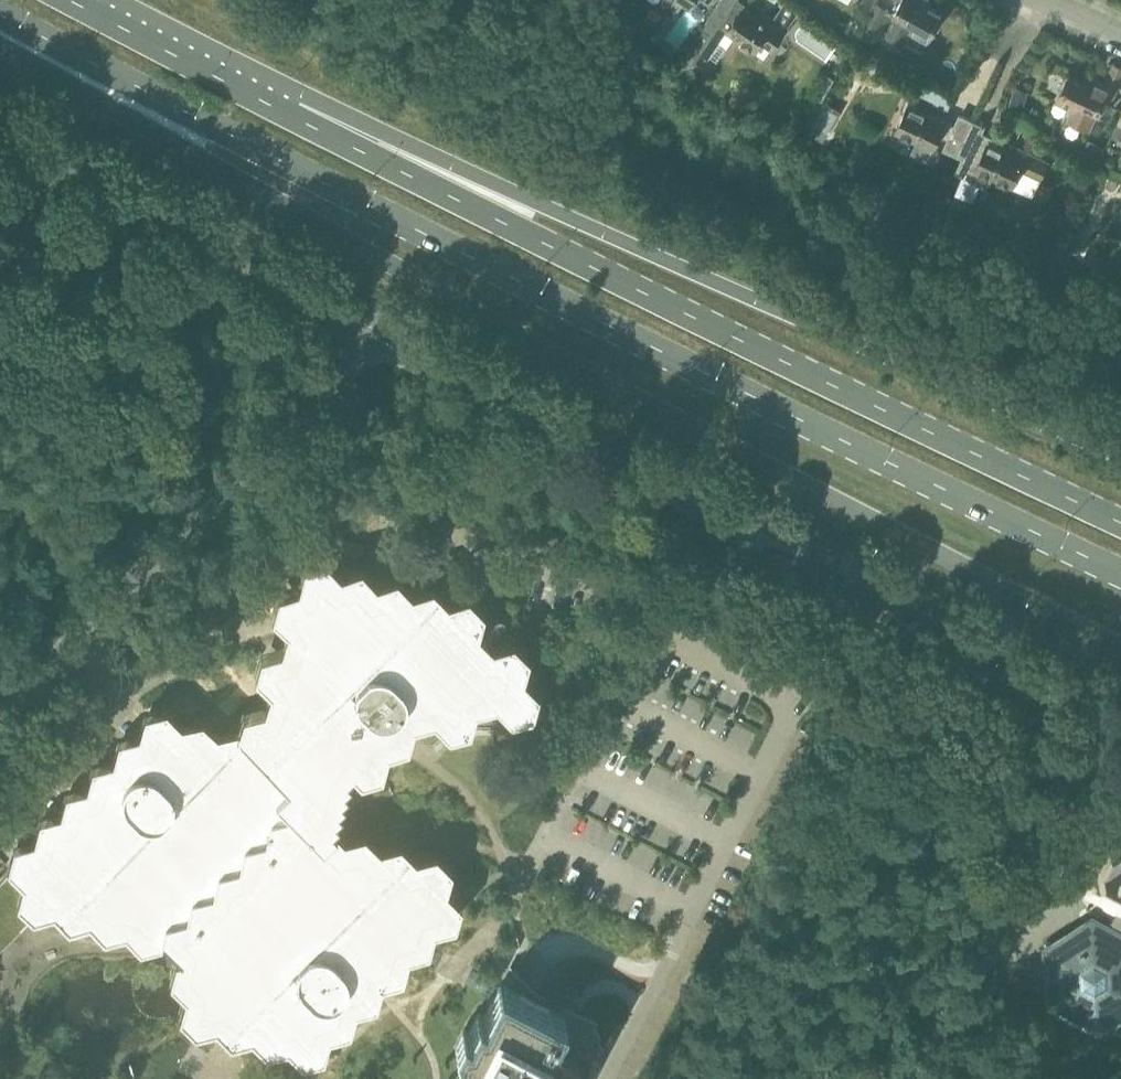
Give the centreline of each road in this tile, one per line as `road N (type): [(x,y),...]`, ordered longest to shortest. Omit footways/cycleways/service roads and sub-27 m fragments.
road 1 (primary): [(0,33),(49,73),(417,278),(1120,644)]
road 2 (primary): [(0,14),(625,333),(1120,571)]
road 3 (primary): [(1120,521),(292,116)]
road 4 (primary): [(1120,456),(544,205),(292,116)]
road 5 (unclassified): [(1120,714),(372,320)]
road 6 (unclassified): [(0,716),(313,404),(347,367),(372,320)]
road 7 (unclassified): [(372,320),(0,138)]
road 8 (primary): [(292,116),(73,0)]

